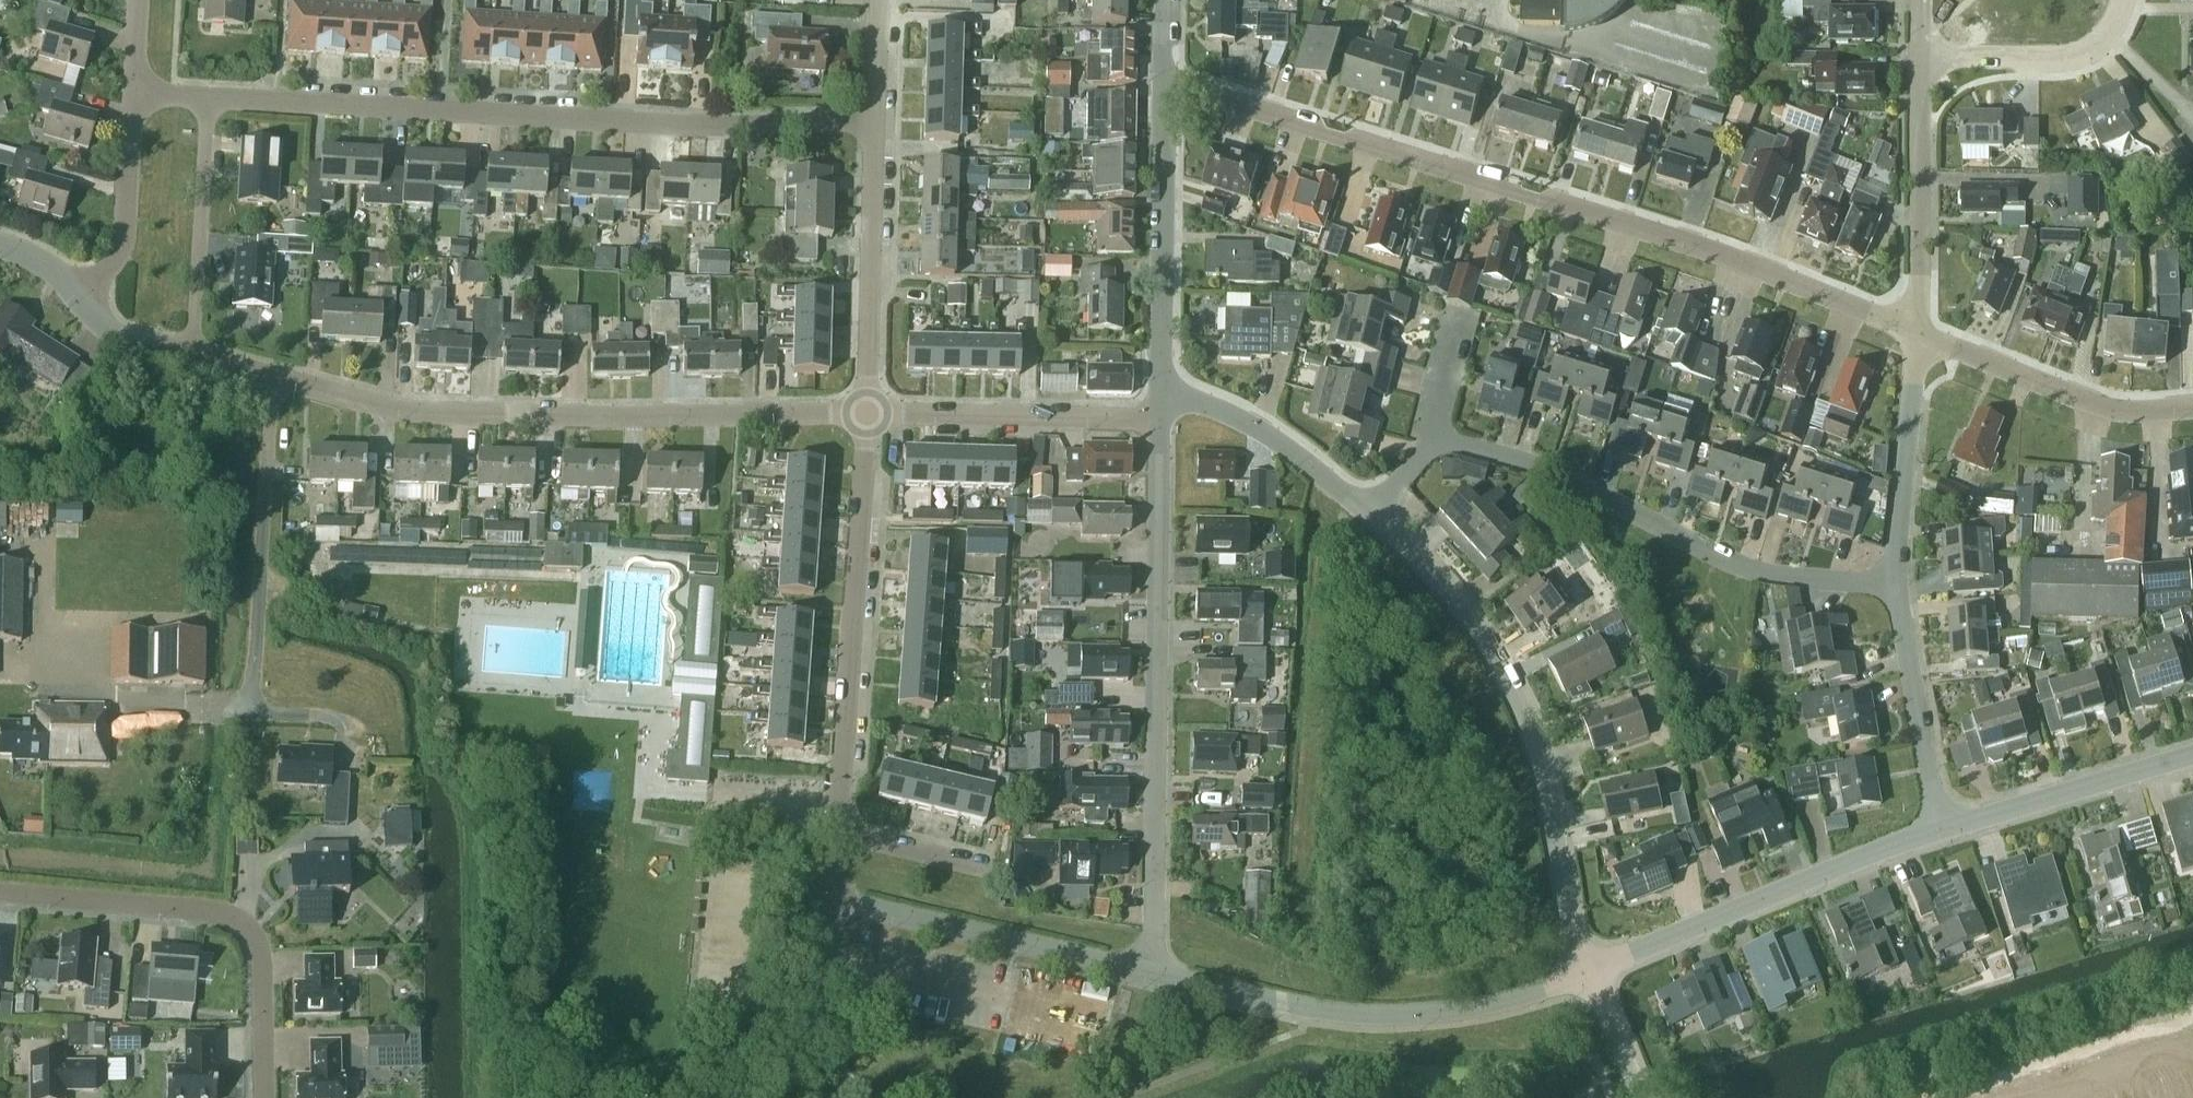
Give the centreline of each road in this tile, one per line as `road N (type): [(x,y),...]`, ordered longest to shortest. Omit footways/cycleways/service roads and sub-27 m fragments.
road 1 (residential): [(1921,341),(1717,259),(1163,87)]
road 2 (residential): [(875,119),(617,121),(205,96)]
road 3 (residential): [(867,413),(431,412),(275,378)]
road 4 (residential): [(1153,973),(1161,415)]
road 5 (residential): [(1590,971),(1564,905),(1547,807),(1516,706),(1480,635),(1367,515)]
road 6 (residential): [(1897,583),(1746,566),(1575,480),(1512,456),(1429,439)]
road 7 (residential): [(1153,973),(1319,1011),(1403,1016),(1486,1006),(1590,971)]
road 8 (residential): [(838,834),(867,413)]
road 9 (residential): [(0,892),(234,919),(259,960),(260,1097)]
road 10 (residential): [(1590,971),(1940,828)]
road 11 (residential): [(1119,965),(832,900),(838,834)]
road 12 (residential): [(275,378),(249,711)]
road 13 (residential): [(1161,391),(1163,87)]
road 14 (residential): [(867,413),(875,119)]
road 15 (residential): [(1161,415),(867,413)]
road 16 (residential): [(1921,341),(1921,55)]
road 17 (residential): [(2192,415),(2148,419),(2089,409),(1921,341)]
road 18 (residential): [(1940,828),(2192,755)]
road 19 (residential): [(192,357),(205,96)]
road 20 (residential): [(1940,828),(1897,583)]
road 21 (residential): [(1367,515),(1285,445),(1237,416),(1161,391)]
road 22 (residential): [(1897,583),(1921,341)]
road 23 (residential): [(1921,55),(2067,57),(2109,36),(2124,0)]
road 24 (residential): [(81,302),(123,235),(133,94)]
road 25 (residential): [(987,868),(838,834)]
road 26 (unclassified): [(1640,1097),(1590,971)]
road 27 (residential): [(1429,439),(1461,311)]
road 28 (residential): [(192,357),(135,340),(81,302)]

